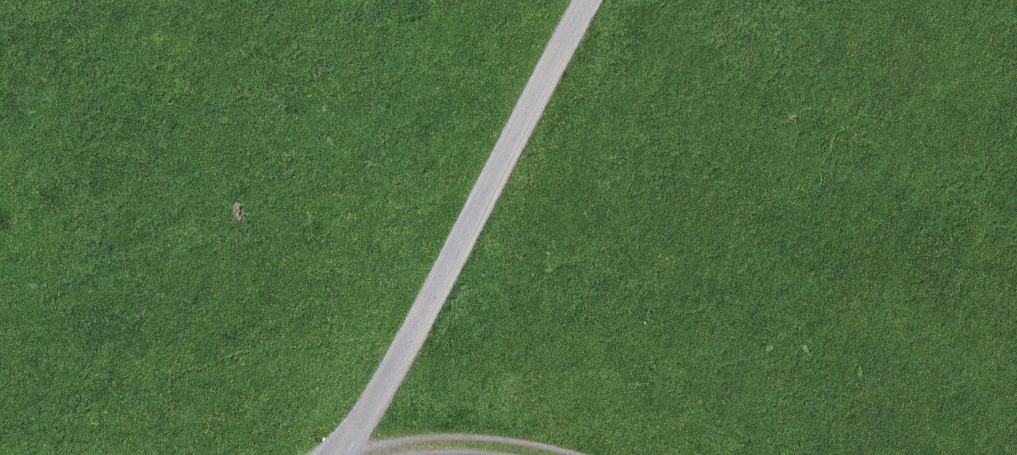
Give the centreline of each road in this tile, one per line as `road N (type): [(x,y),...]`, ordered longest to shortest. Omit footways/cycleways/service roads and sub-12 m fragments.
road 1 (track): [(592,0),(350,448)]
road 2 (track): [(350,448),(409,438),(527,442),(575,454)]

